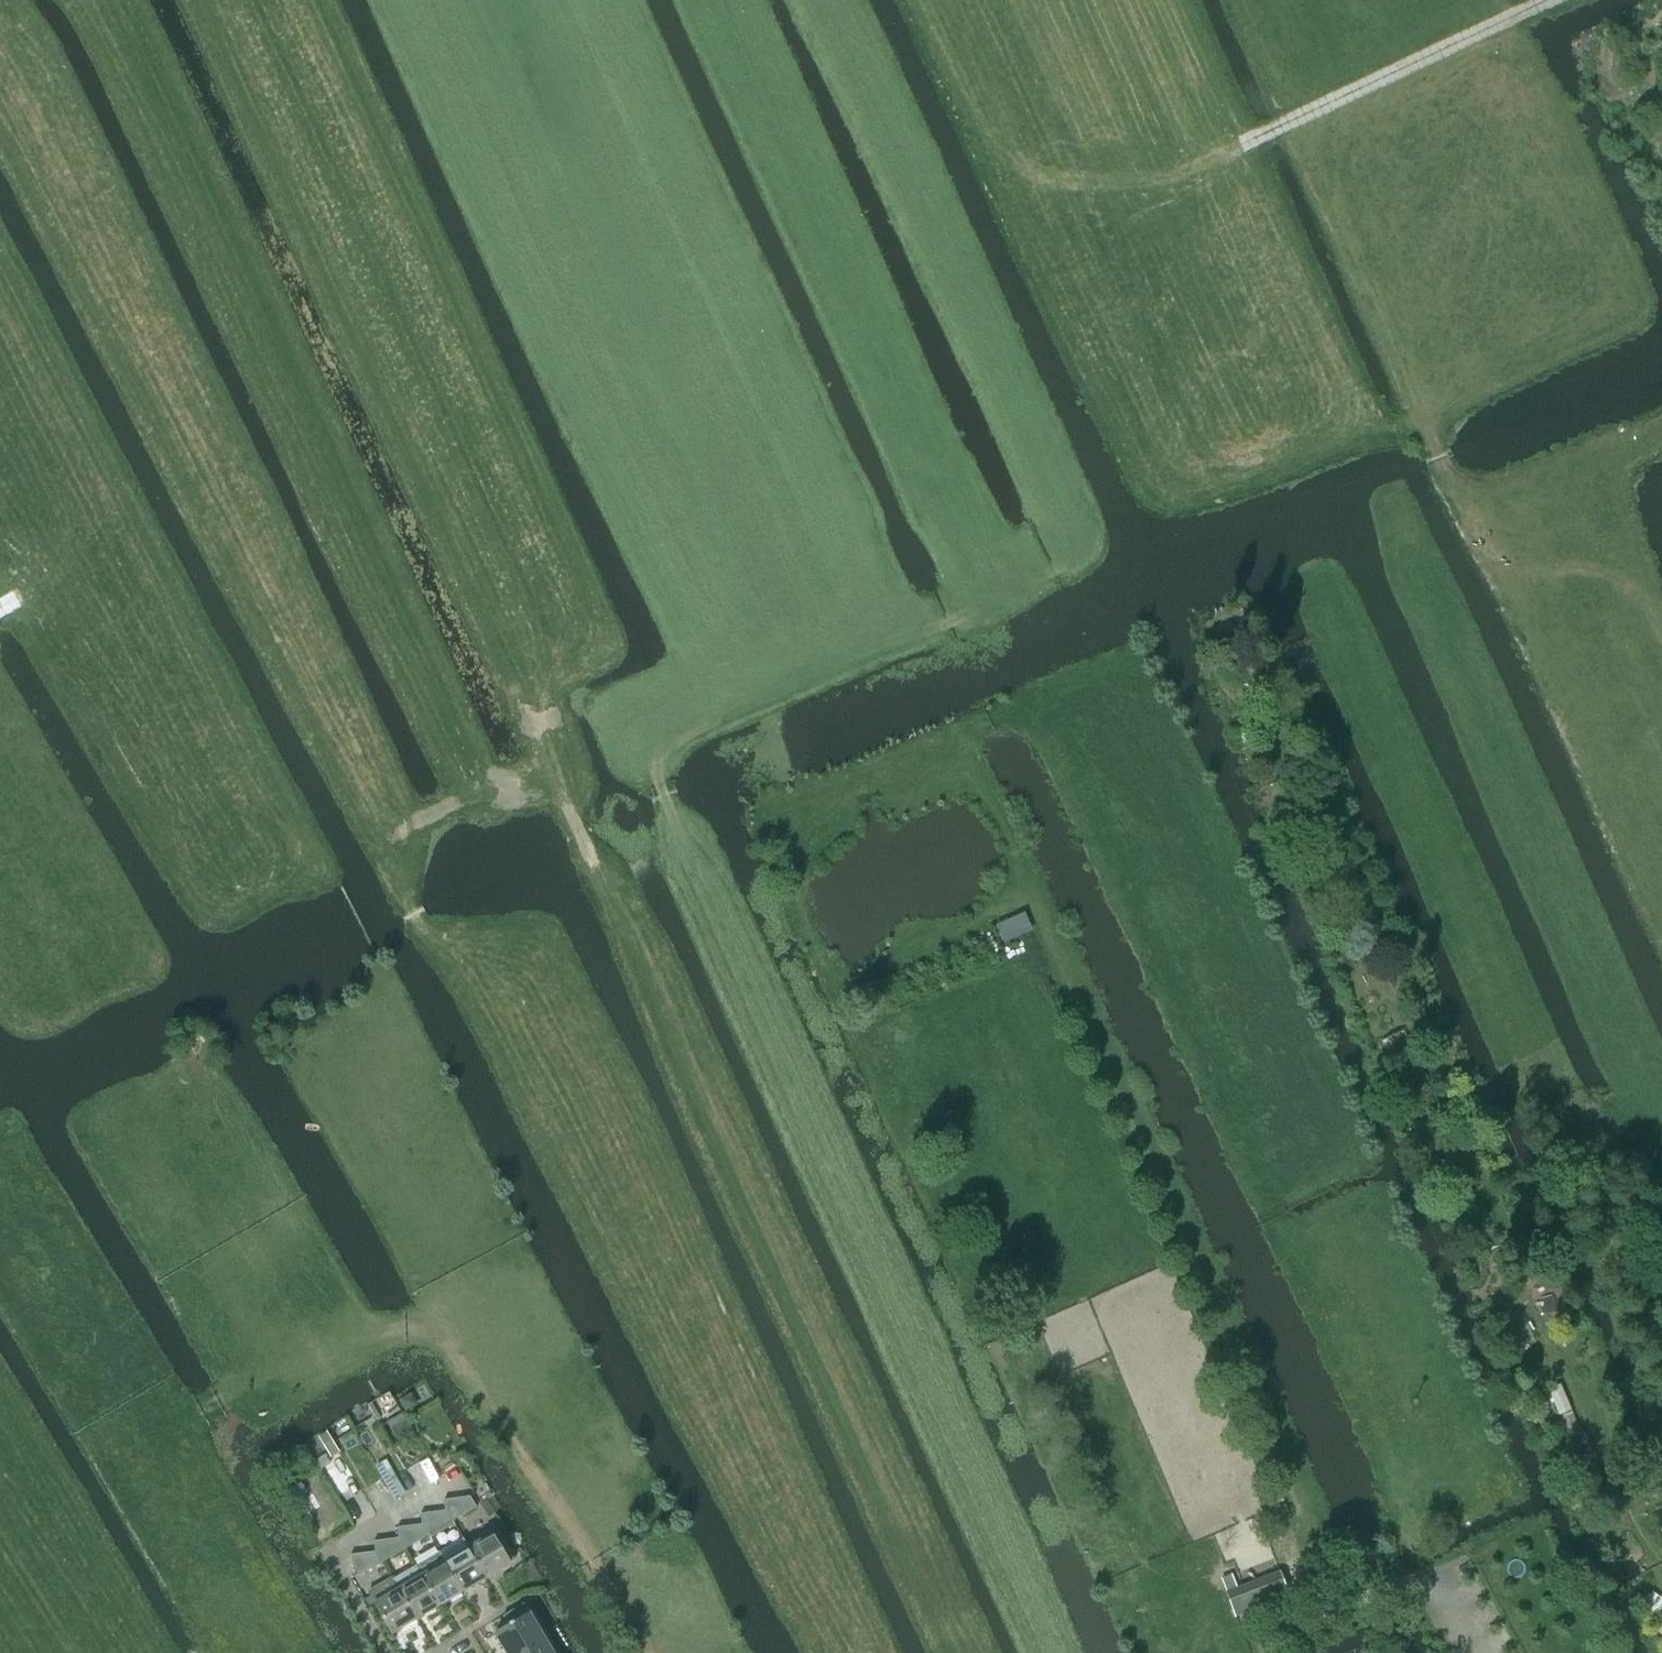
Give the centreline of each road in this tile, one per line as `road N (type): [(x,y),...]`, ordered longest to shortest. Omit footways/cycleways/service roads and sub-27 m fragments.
road 1 (track): [(1550,0),(1248,141)]

